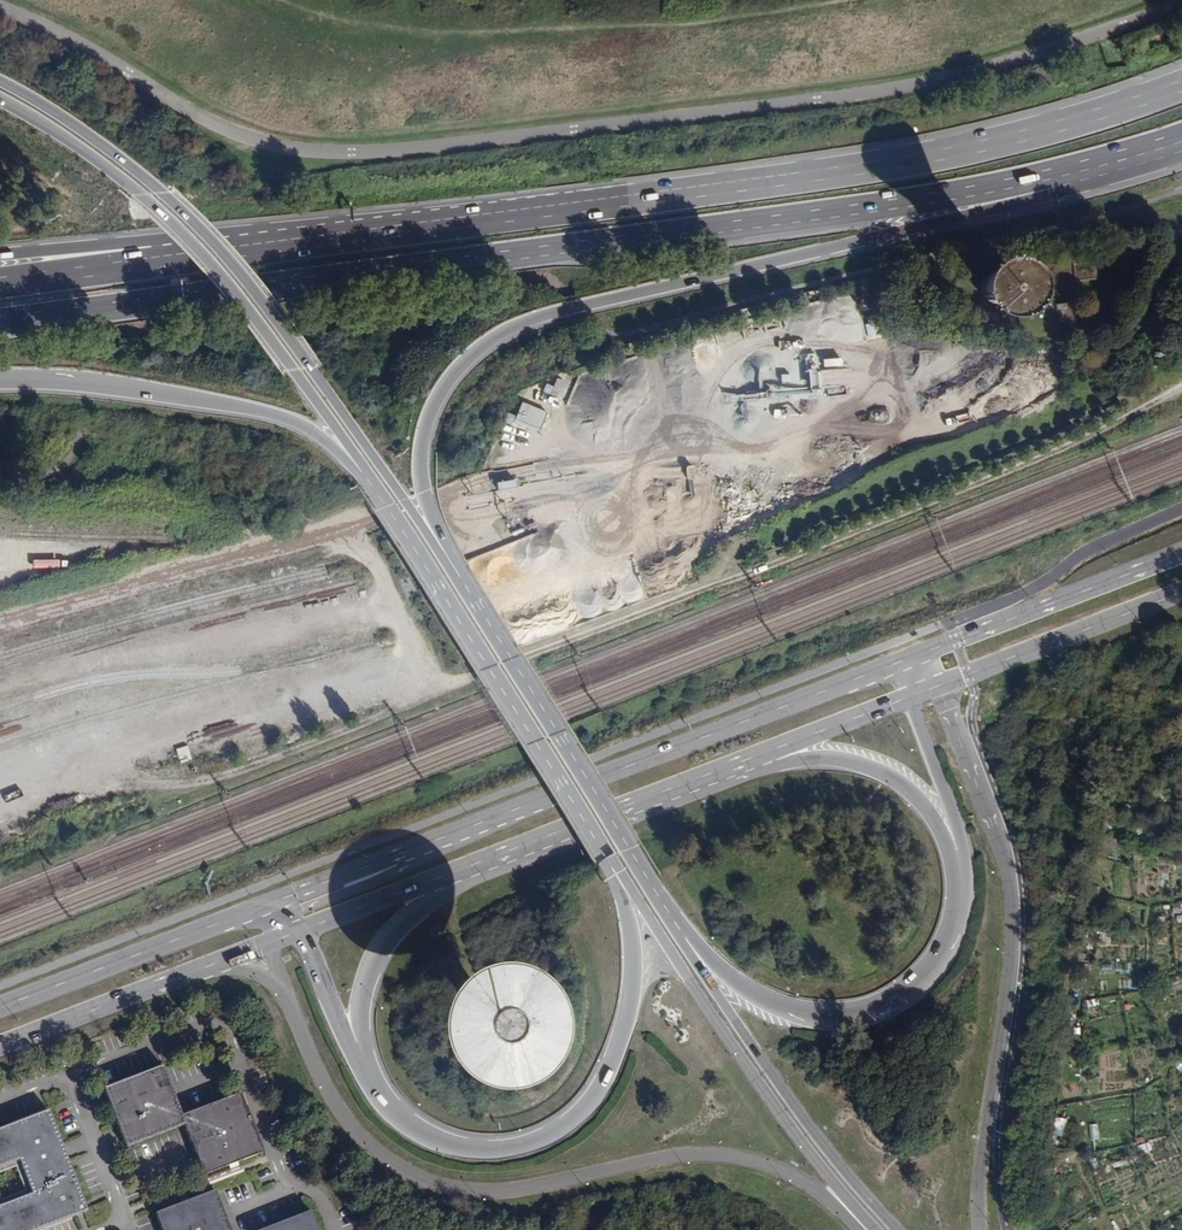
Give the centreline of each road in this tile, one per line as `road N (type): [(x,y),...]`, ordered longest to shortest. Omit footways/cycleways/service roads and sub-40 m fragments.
road 1 (track): [(1181,388),(982,481),(255,765),(177,785),(53,791),(0,808)]
road 2 (unclassified): [(1181,2),(1019,58),(904,87),(403,148),(291,150),(232,135),(0,10)]
road 3 (primary): [(0,318),(952,197),(1071,172)]
road 4 (primary): [(1181,88),(970,151),(163,261)]
road 5 (track): [(881,377),(829,352),(742,338),(568,488),(463,501),(341,535),(197,561),(0,621)]
road 6 (primary): [(458,584),(419,489),(418,449),(446,378),(475,346),(559,310),(1053,194),(1071,172)]
road 7 (primary): [(280,992),(328,1101),(356,1136),(417,1179),(501,1193),(711,1155),(793,1179),(854,1229)]
road 8 (secondary): [(925,654),(273,904)]
road 9 (primary): [(458,584),(233,272),(161,194),(91,139),(0,84)]
road 10 (primary): [(978,1229),(976,1172),(1011,910),(1005,857),(937,685)]
road 11 (primary): [(0,101),(136,196),(290,370),(375,490)]
road 12 (primary): [(608,858),(630,950),(621,1028),(605,1072),(556,1129),(521,1145),(436,1141),(375,1097),(361,1066)]
road 13 (primary): [(608,858),(870,1229)]
road 14 (primary): [(375,490),(608,858)]
road 15 (primary): [(0,380),(82,381),(268,415),(318,439),(375,490)]
road 16 (primary): [(961,880),(956,922),(937,959),(908,991),(861,1012),(812,1017),(765,999),(681,937)]
road 17 (primary): [(895,1229),(822,1149),(681,937)]
road 18 (primary): [(628,849),(458,584)]
road 19 (secondary): [(445,875),(739,765)]
road 20 (secondary): [(273,904),(0,1008)]
road 21 (primary): [(739,765),(829,760),(901,784),(932,817),(961,880)]
road 22 (secondary): [(1181,554),(925,654)]
road 23 (secondary): [(937,685),(1181,591)]
road 24 (primary): [(361,1066),(363,980),(382,944),(441,894),(445,875)]
road 25 (secondary): [(0,1046),(206,967)]
road 26 (primary): [(909,695),(961,838),(961,880)]
road 27 (secondary): [(739,765),(909,695)]
road 28 (primary): [(163,261),(126,244),(0,255)]
road 29 (primary): [(163,261),(0,283)]
road 30 (secondary): [(297,931),(445,875)]
road 31 (primary): [(361,1066),(297,931)]

